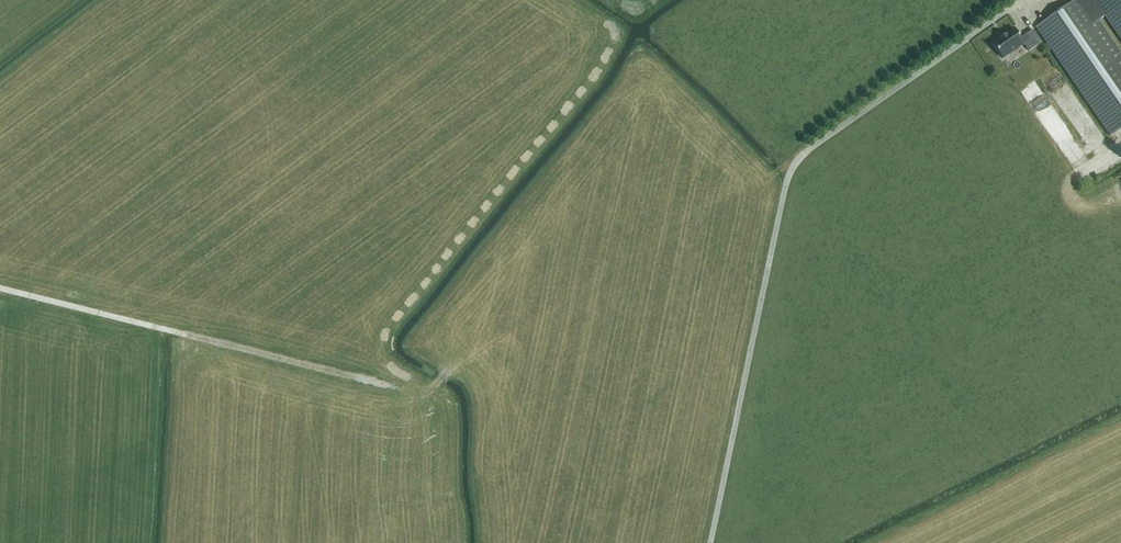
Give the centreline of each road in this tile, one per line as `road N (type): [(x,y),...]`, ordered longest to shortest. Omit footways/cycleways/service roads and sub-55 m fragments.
road 1 (unclassified): [(710,542),(792,169),(809,149),(1023,0)]
road 2 (track): [(0,288),(423,392),(447,371)]

